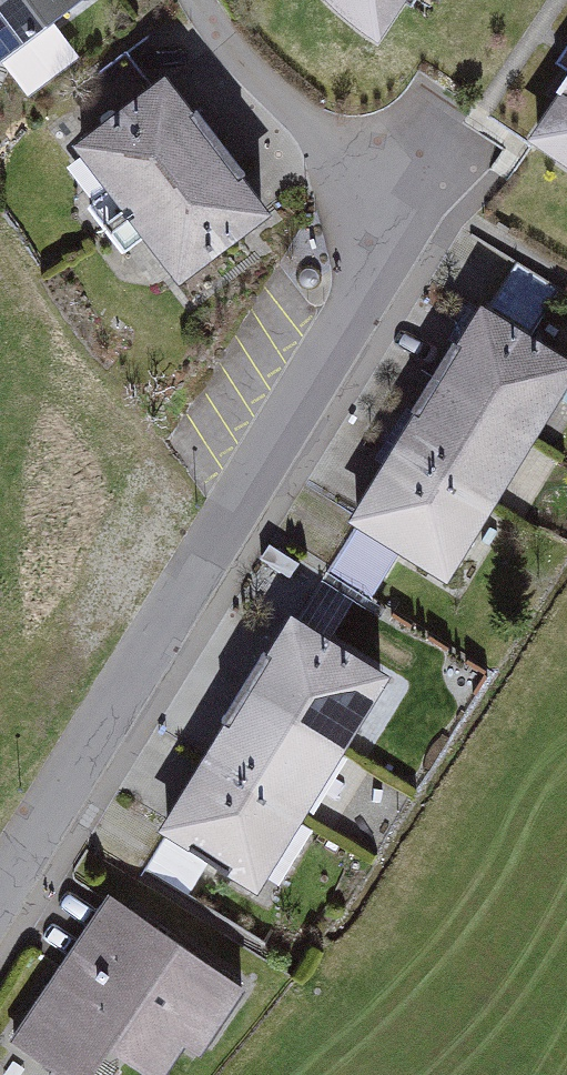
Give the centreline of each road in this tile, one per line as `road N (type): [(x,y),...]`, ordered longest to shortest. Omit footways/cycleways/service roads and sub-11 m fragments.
road 1 (residential): [(0,925),(440,209),(384,189),(264,94)]

